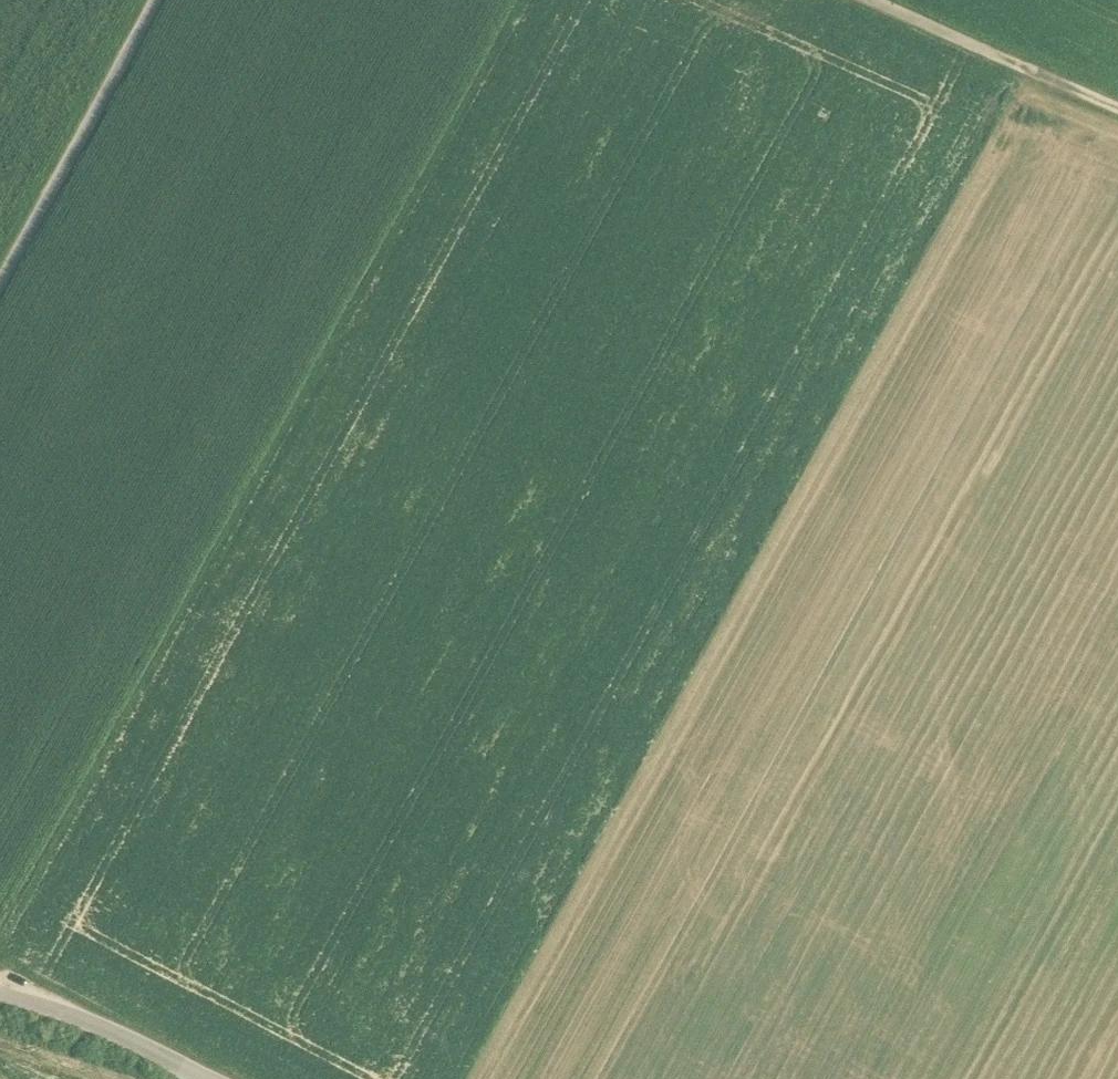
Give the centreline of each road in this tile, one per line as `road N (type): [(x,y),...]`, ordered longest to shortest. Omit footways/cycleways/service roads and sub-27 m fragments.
road 1 (track): [(0,291),(157,0)]
road 2 (track): [(1117,110),(864,0)]
road 3 (unclassified): [(199,1078),(78,1020),(0,994)]

